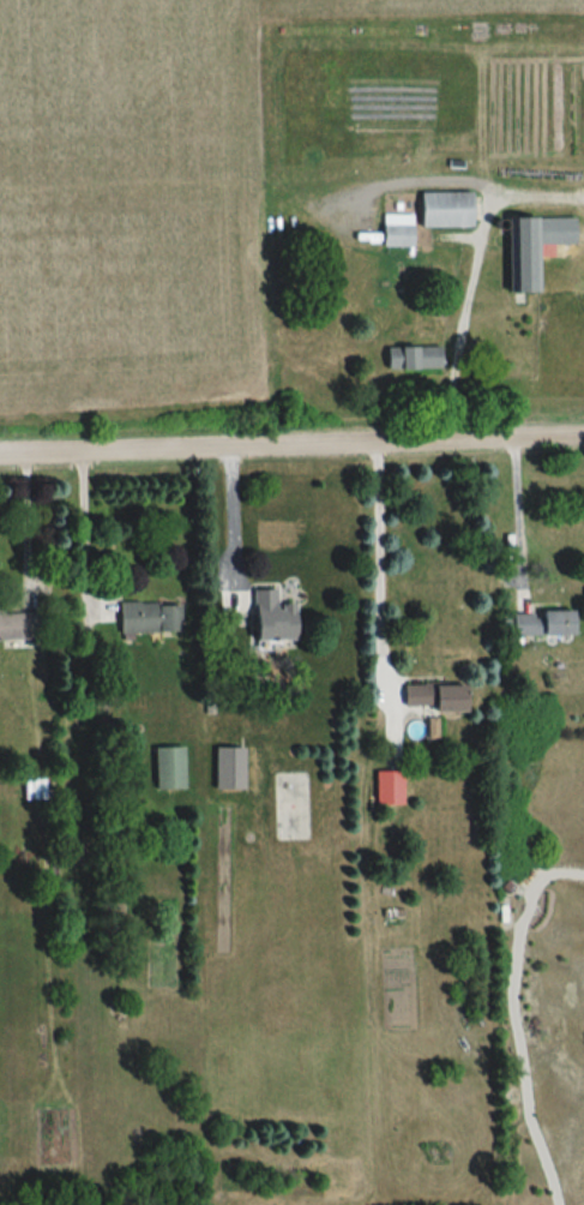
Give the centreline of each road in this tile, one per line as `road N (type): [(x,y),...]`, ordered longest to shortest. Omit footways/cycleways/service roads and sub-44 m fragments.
road 1 (residential): [(0,459),(583,441)]

